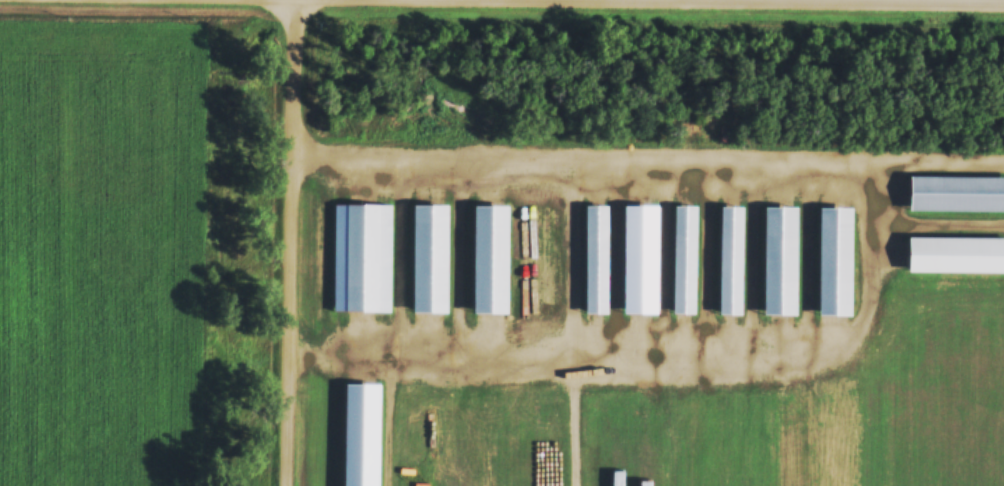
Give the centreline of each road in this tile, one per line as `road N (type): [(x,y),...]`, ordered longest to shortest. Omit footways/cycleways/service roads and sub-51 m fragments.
road 1 (residential): [(294,156),(1003,156)]
road 2 (residential): [(506,0),(1003,5)]
road 3 (residential): [(291,485),(296,0)]

